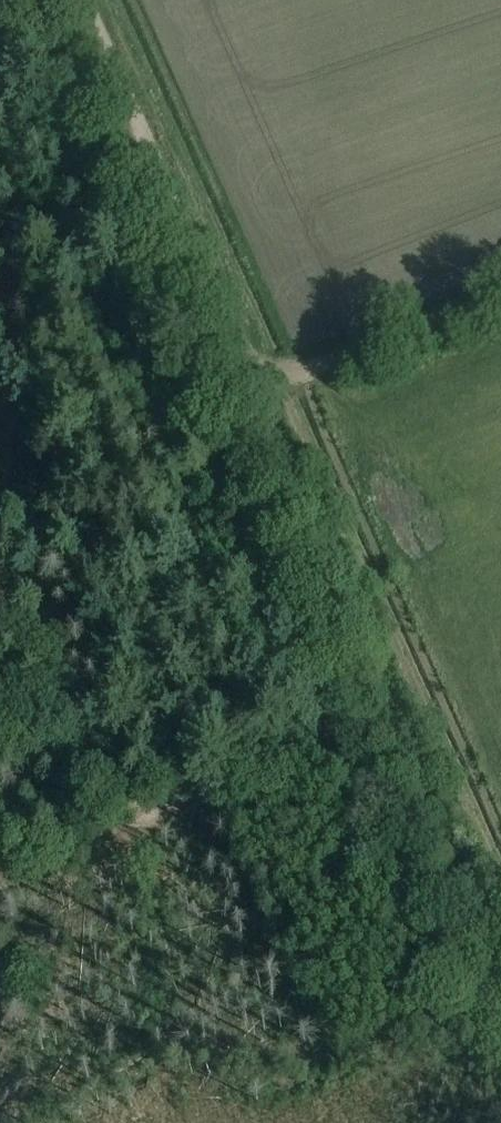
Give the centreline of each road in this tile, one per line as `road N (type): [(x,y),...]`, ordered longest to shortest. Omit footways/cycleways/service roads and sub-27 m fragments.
road 1 (track): [(81,0),(253,389)]
road 2 (track): [(388,714),(253,389)]
road 3 (track): [(119,829),(388,714)]
road 4 (track): [(500,973),(388,714)]
road 5 (track): [(500,299),(253,389)]
road 6 (track): [(0,879),(119,829)]

